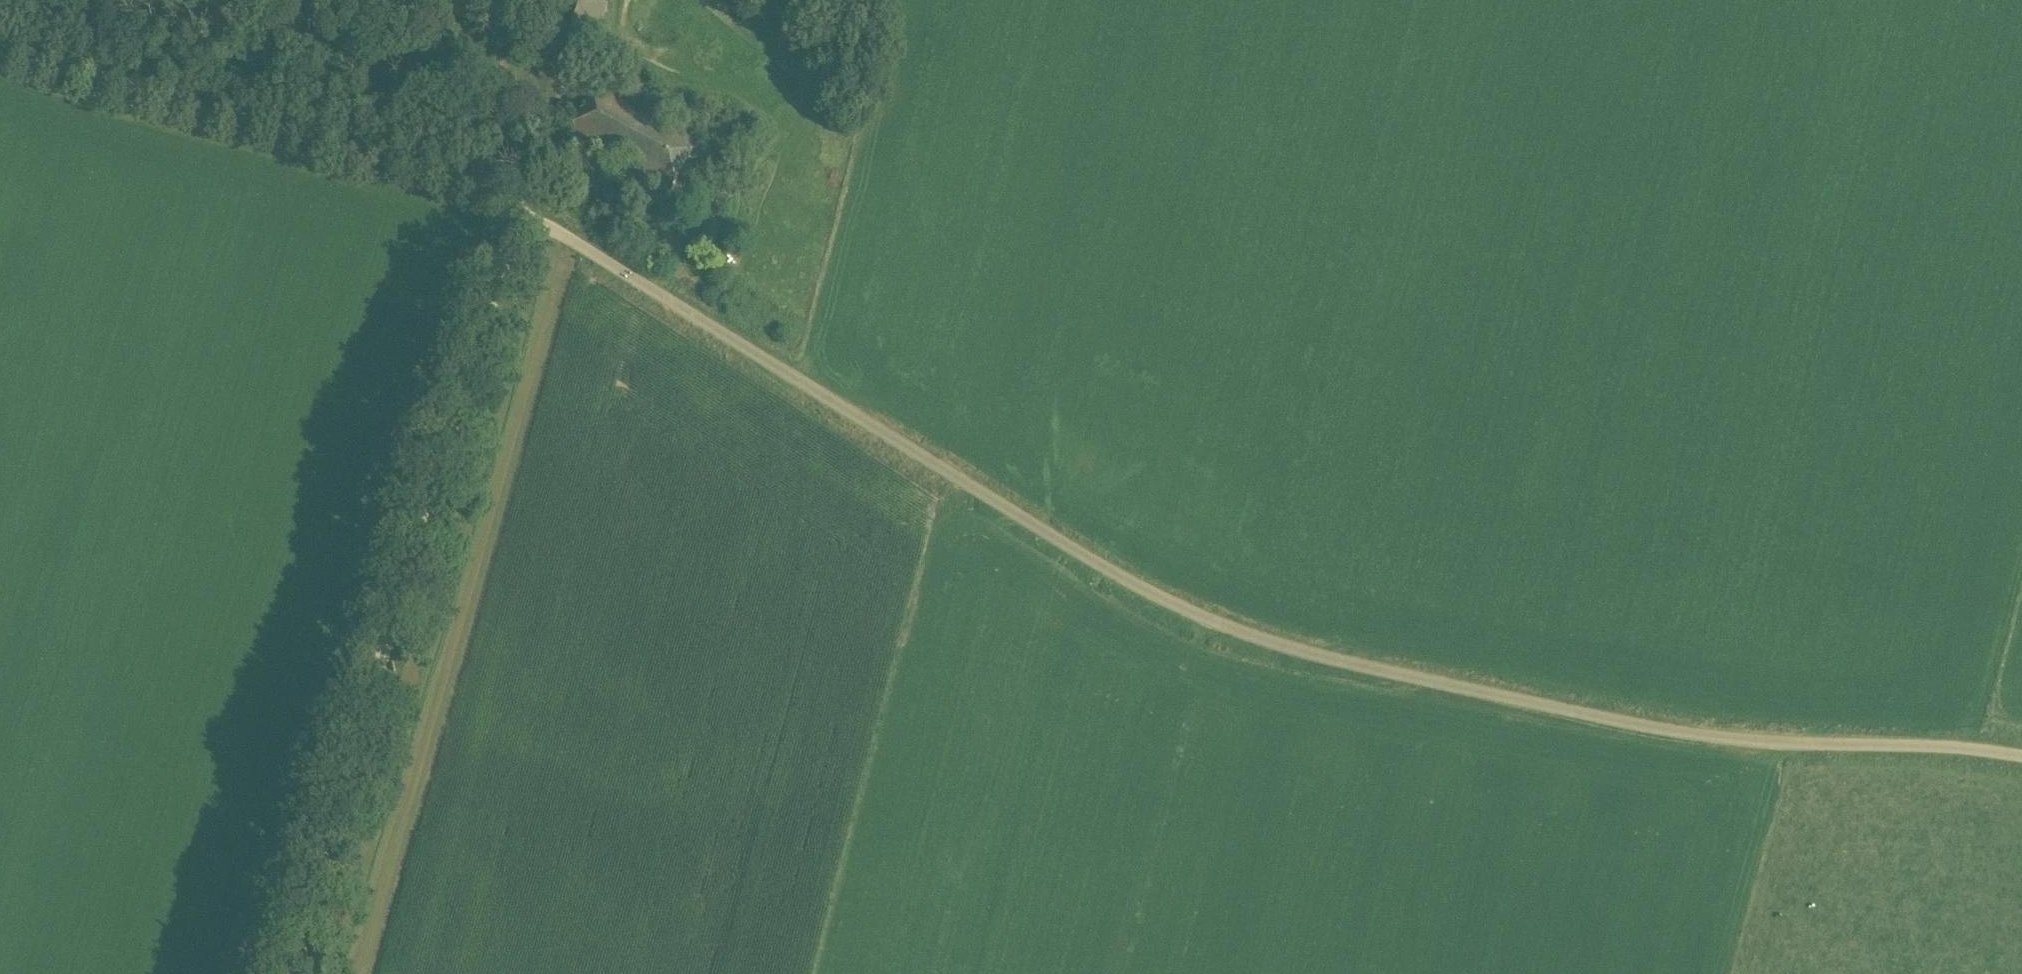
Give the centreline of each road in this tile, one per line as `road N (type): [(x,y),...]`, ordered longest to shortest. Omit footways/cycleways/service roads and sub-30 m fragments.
road 1 (unclassified): [(2021,761),(1678,739),(1310,657),(1210,625),(844,413),(519,209),(434,173),(0,50)]
road 2 (track): [(519,209),(285,973)]

